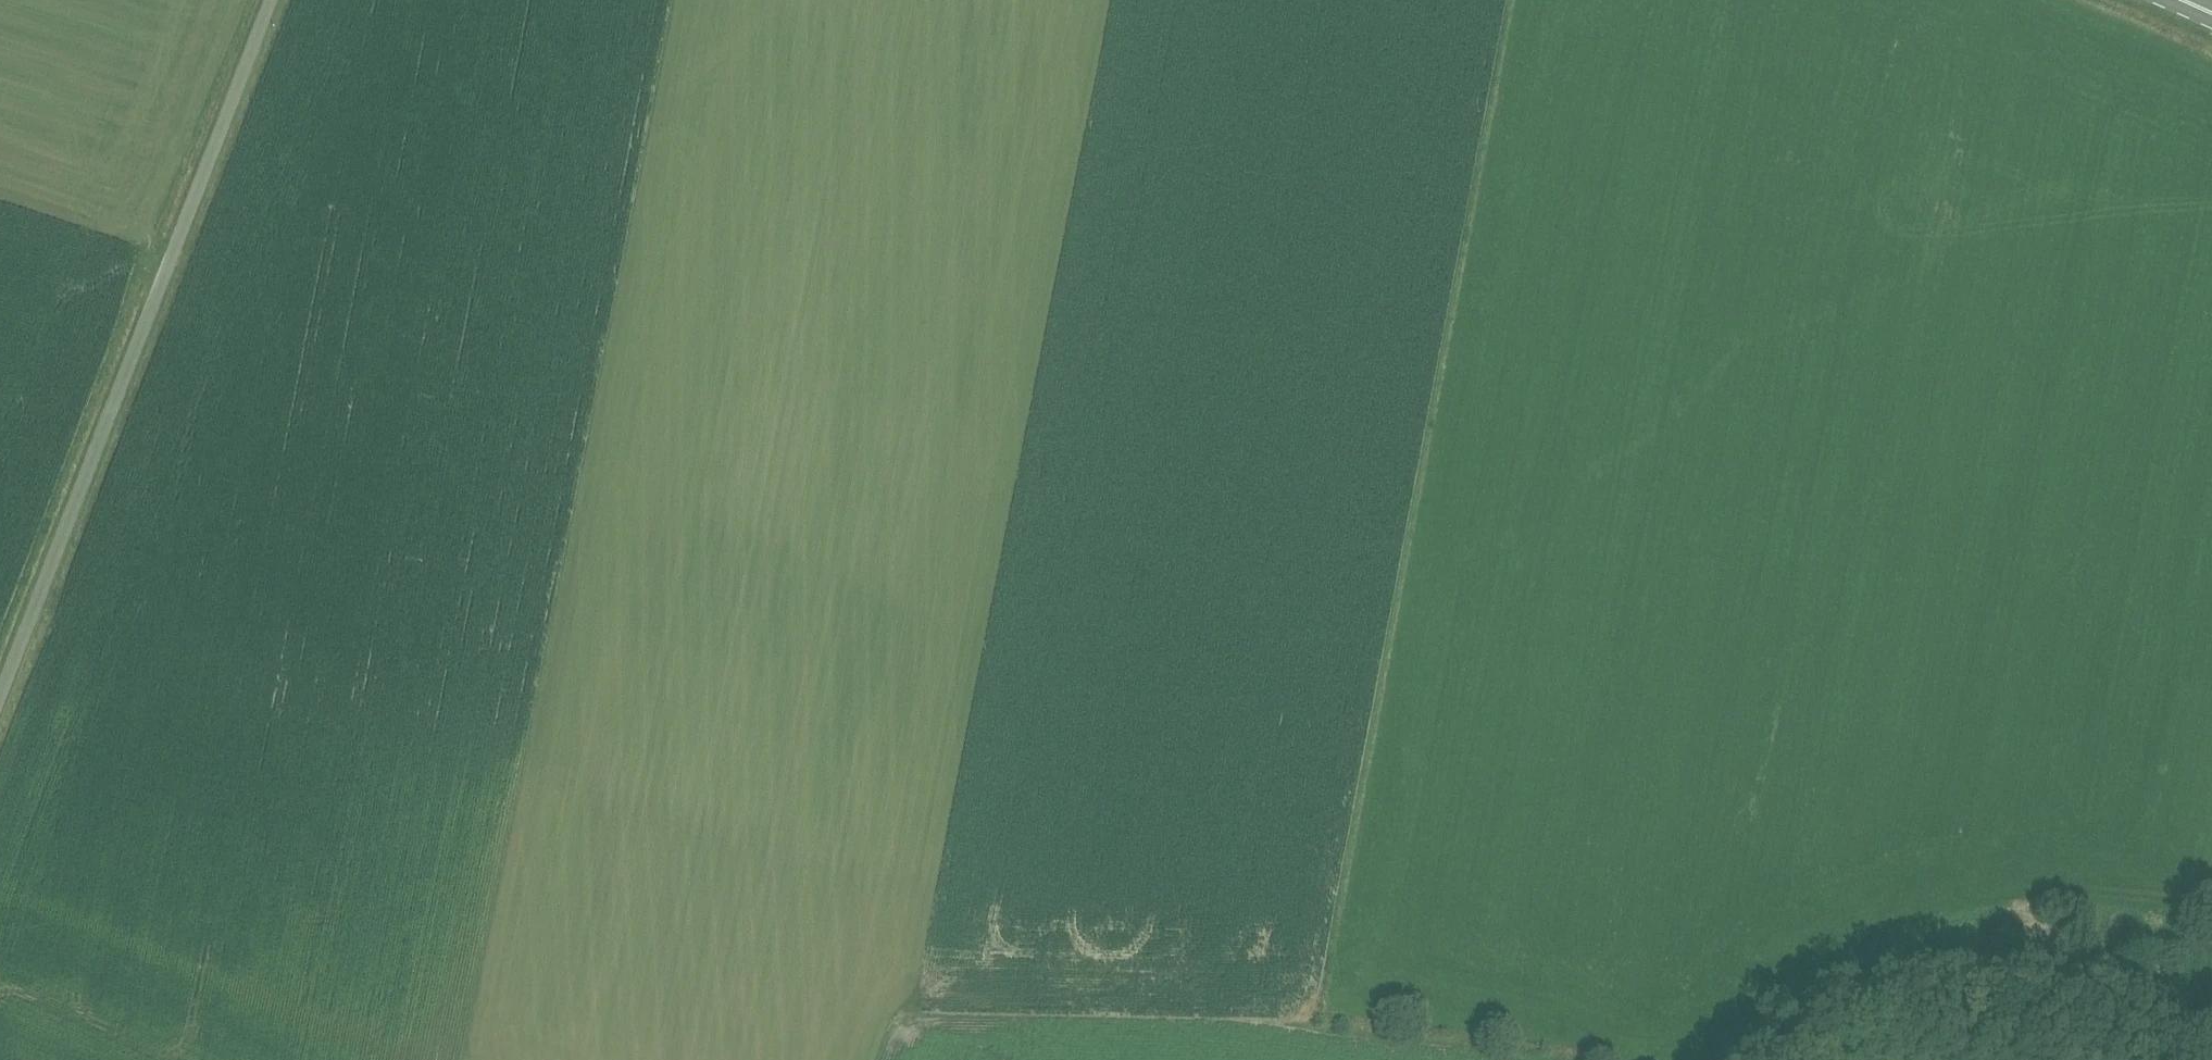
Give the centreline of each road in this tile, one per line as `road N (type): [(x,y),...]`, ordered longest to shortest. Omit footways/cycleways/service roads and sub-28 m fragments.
road 1 (unclassified): [(0,697),(270,0)]

